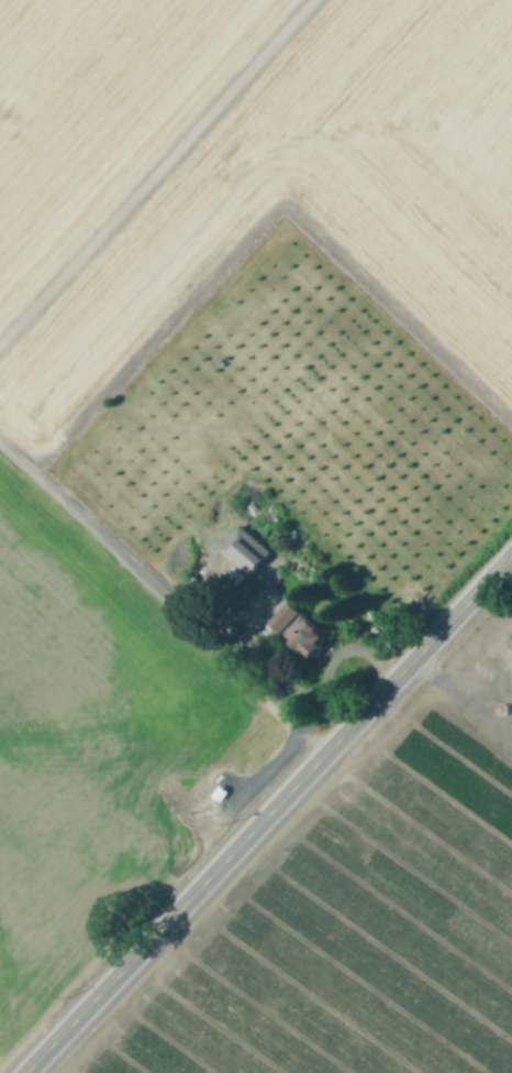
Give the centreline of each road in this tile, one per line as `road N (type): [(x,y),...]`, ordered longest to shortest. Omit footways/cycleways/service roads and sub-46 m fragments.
road 1 (track): [(511,419),(297,211),(267,216),(35,470),(331,748)]
road 2 (secondary): [(26,1072),(511,555)]
road 3 (track): [(310,0),(0,339)]

